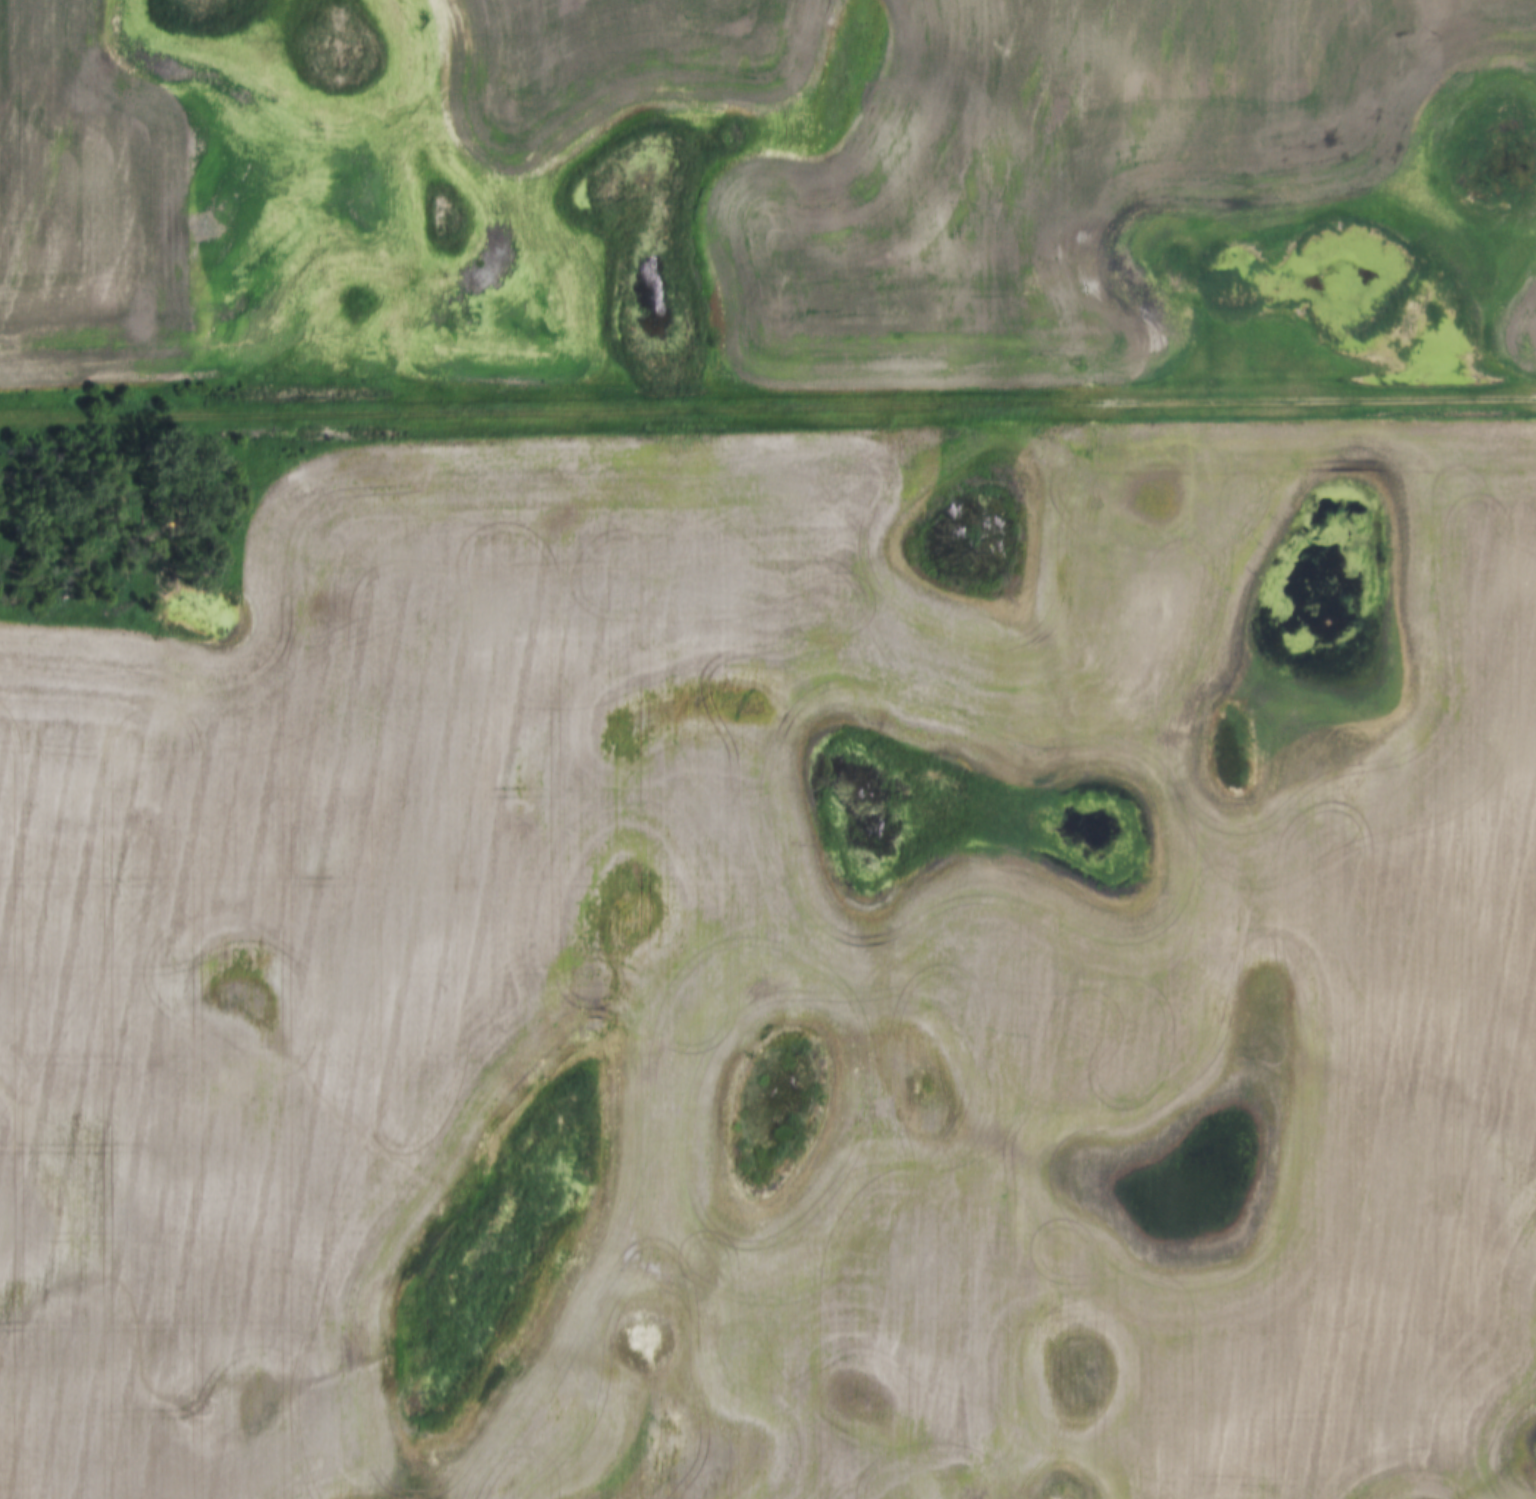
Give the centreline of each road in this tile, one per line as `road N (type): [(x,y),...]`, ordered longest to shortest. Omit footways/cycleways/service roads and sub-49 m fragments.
road 1 (track): [(0,421),(1535,400)]

